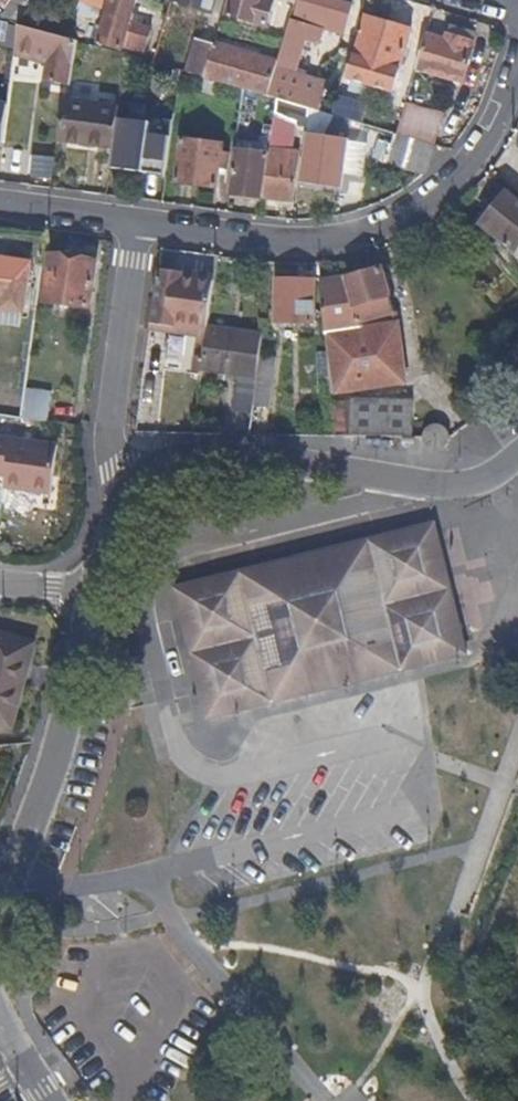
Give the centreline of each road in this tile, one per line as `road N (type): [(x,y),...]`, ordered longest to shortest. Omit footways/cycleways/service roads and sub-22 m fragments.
road 1 (residential): [(517,70),(499,124),(461,182),(394,227),(273,243),(133,225)]
road 2 (residential): [(517,458),(462,490),(210,454),(124,479)]
road 3 (residential): [(81,591),(60,744),(0,900)]
road 4 (residential): [(124,479),(109,433),(133,225)]
road 5 (residential): [(133,225),(0,208)]
road 6 (residential): [(81,591),(124,479)]

